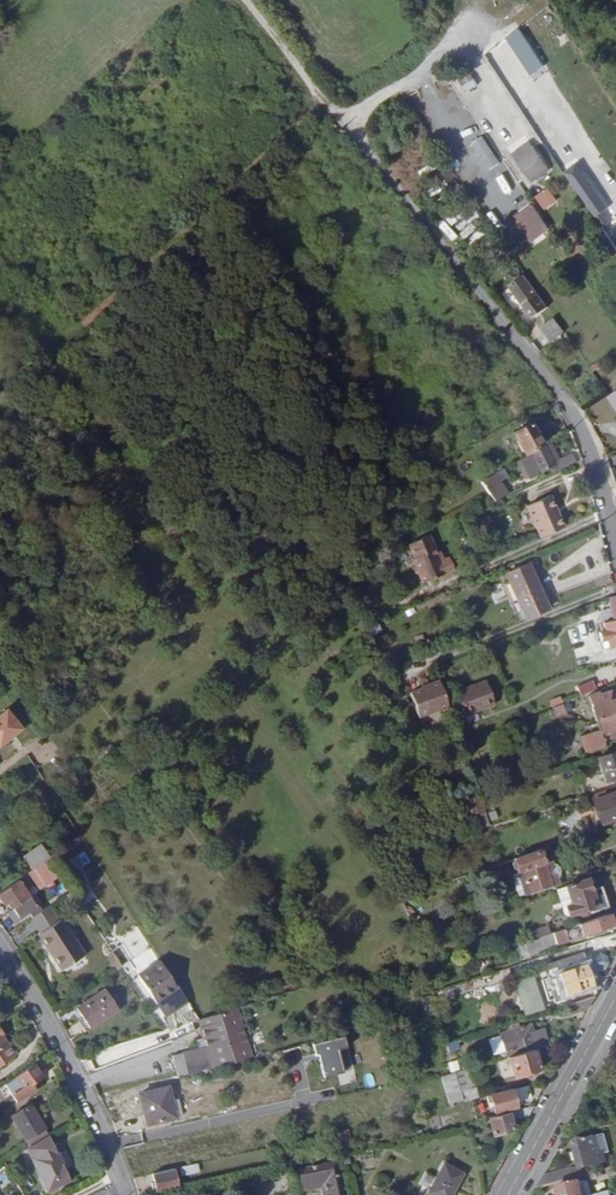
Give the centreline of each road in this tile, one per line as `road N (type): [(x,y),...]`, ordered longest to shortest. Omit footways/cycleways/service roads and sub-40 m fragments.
road 1 (residential): [(346,122),(563,395),(597,470),(615,550)]
road 2 (track): [(519,0),(346,122),(234,0)]
road 3 (unclassified): [(133,1179),(42,996),(0,932)]
road 4 (tertiary): [(615,998),(508,1194)]

